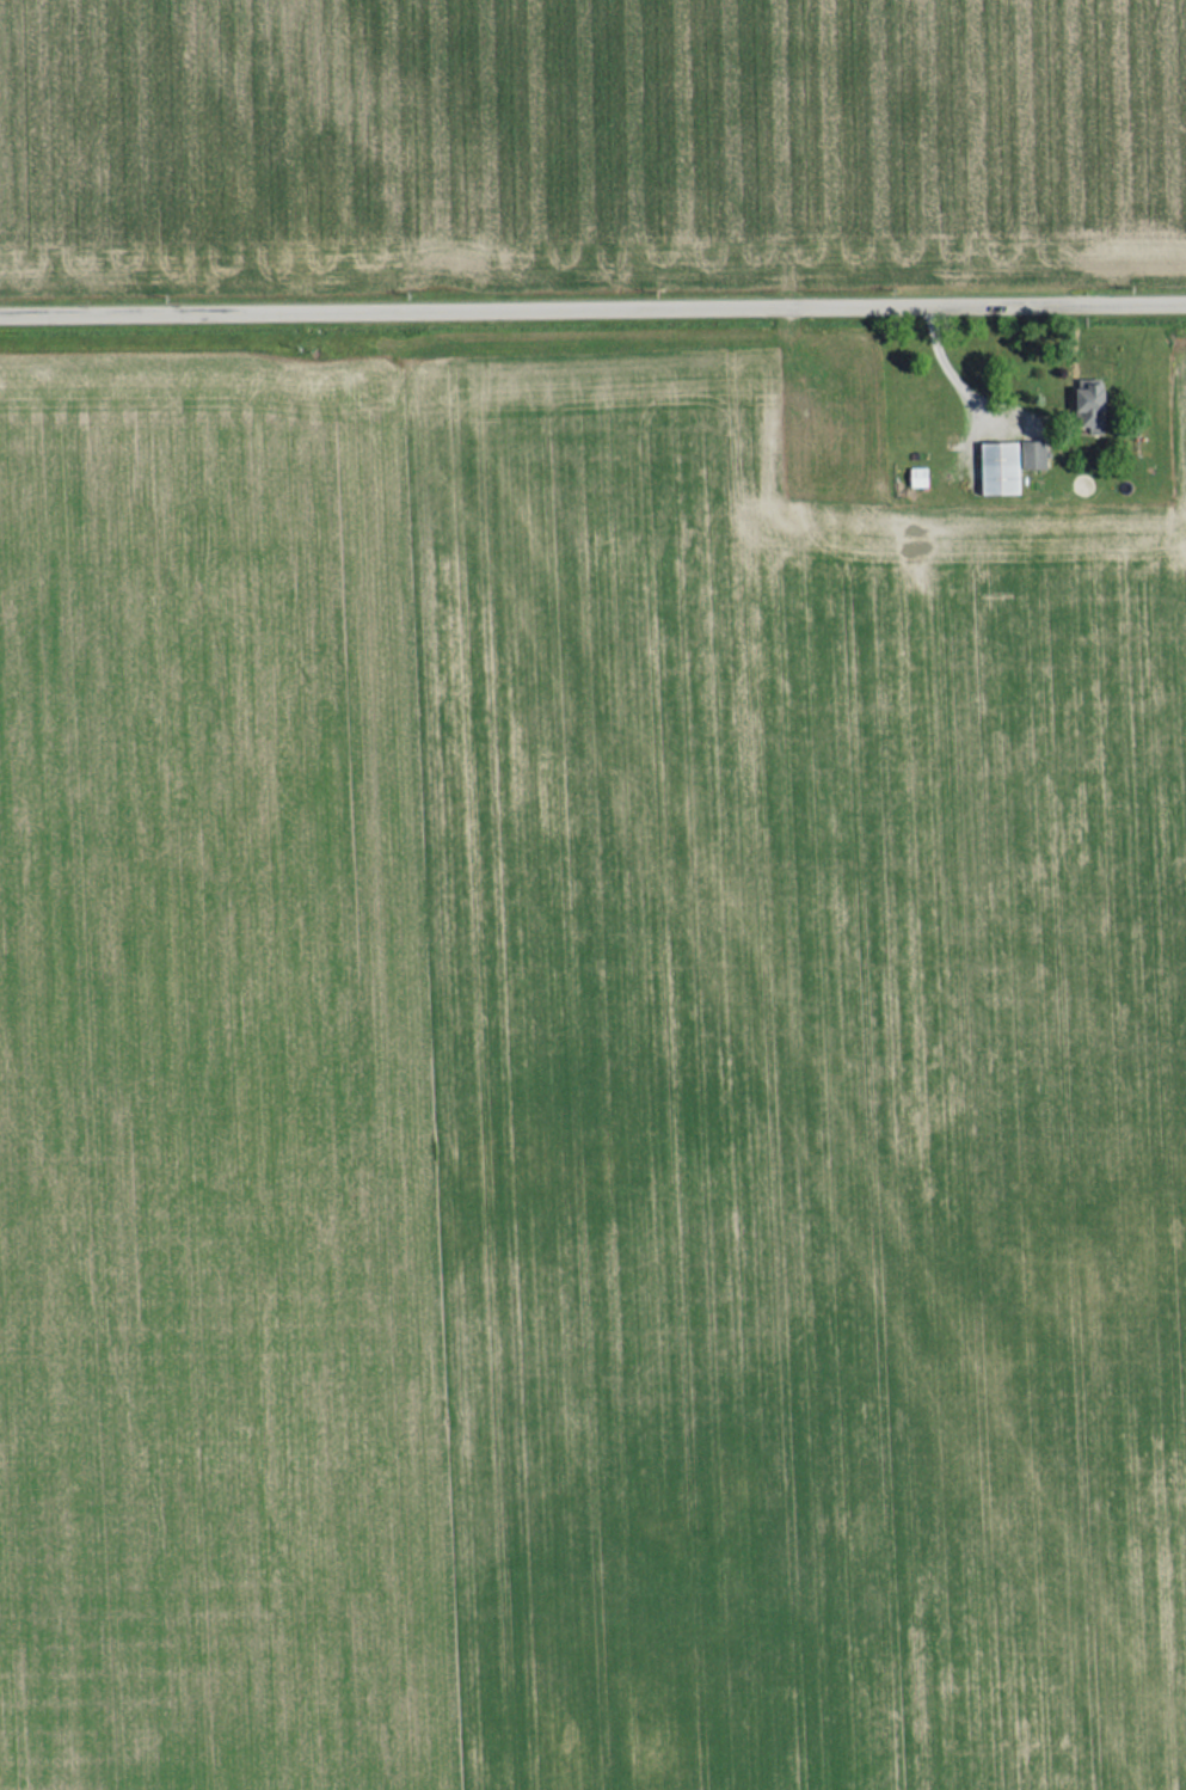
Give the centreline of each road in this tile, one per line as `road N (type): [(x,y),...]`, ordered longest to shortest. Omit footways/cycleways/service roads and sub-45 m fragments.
road 1 (residential): [(0,310),(1185,297)]

